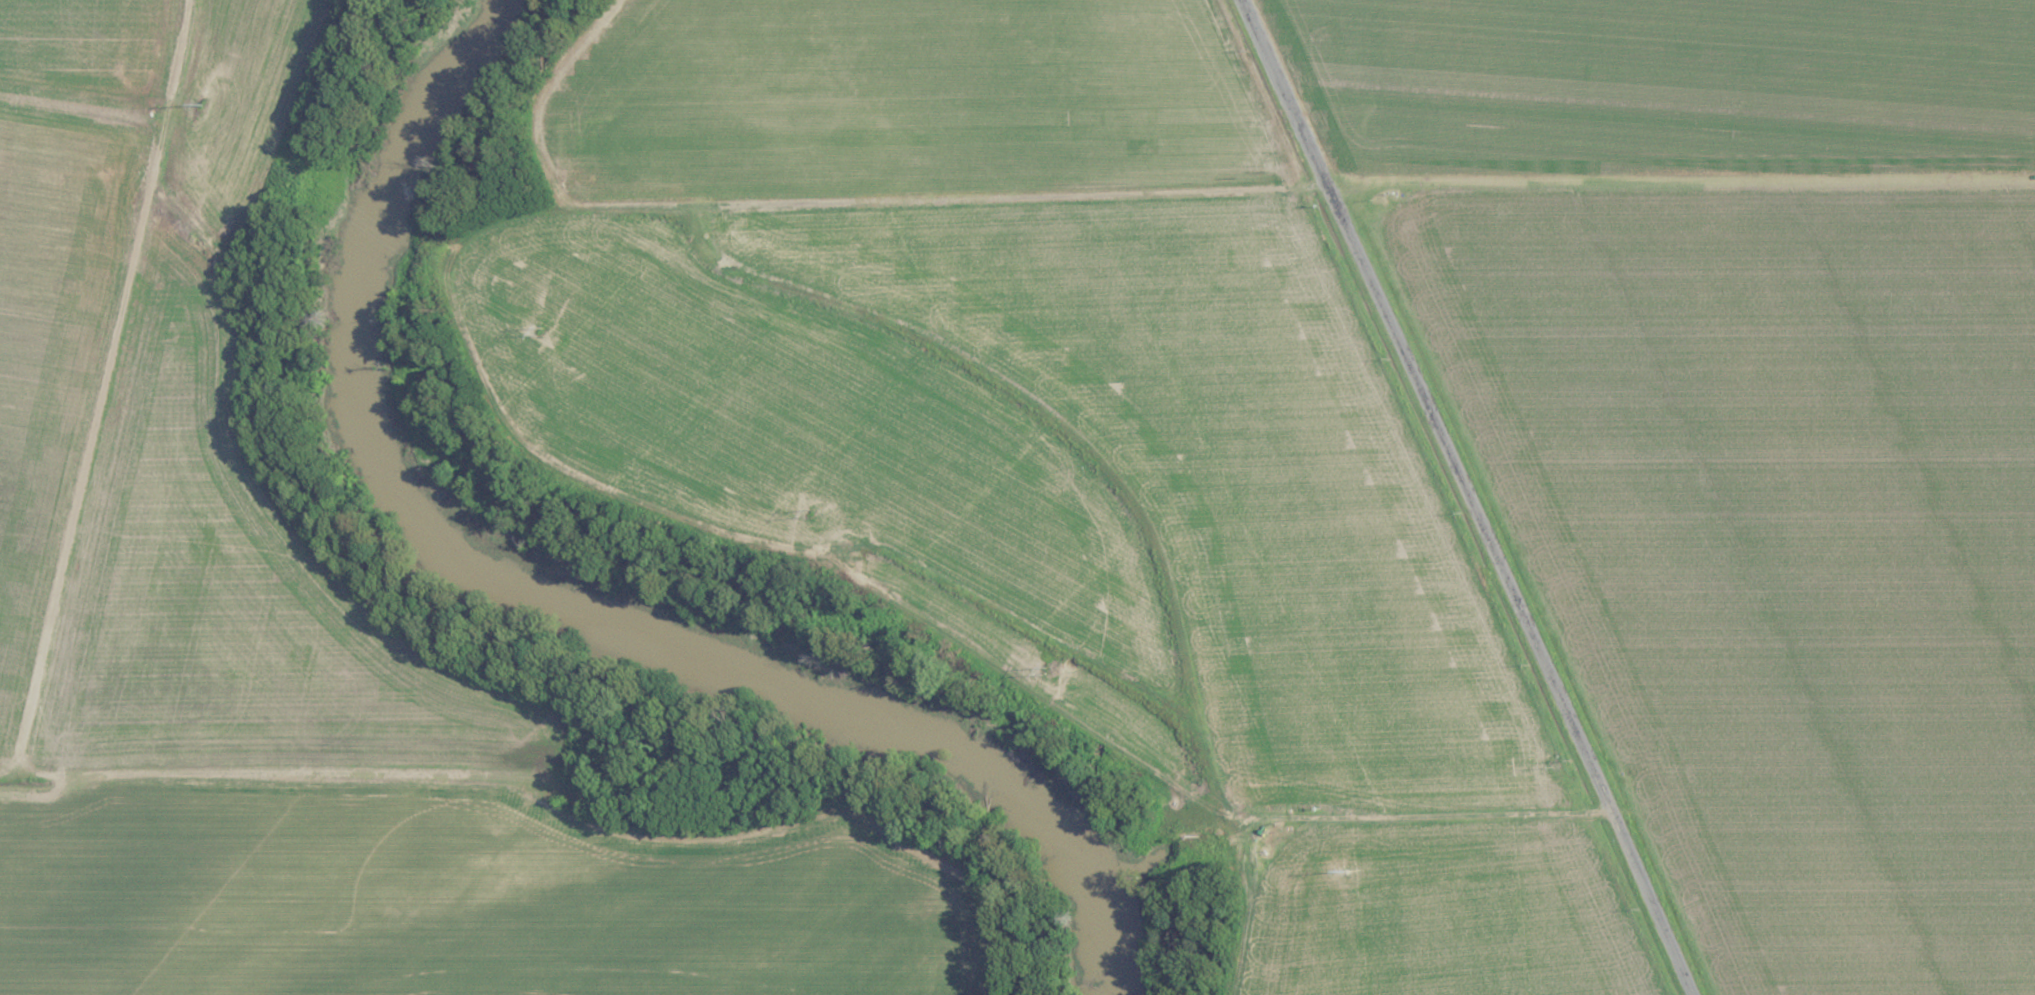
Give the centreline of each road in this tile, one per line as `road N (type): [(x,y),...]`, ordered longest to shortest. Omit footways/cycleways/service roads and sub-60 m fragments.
road 1 (residential): [(1691,994),(1239,0)]

